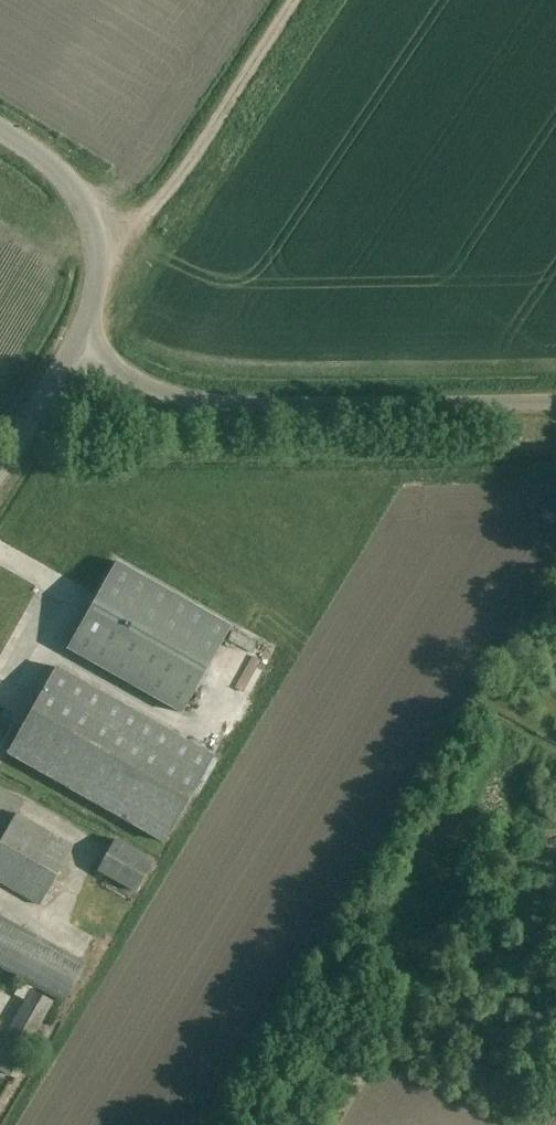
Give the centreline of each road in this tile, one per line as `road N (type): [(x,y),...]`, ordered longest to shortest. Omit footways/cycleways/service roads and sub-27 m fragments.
road 1 (unclassified): [(77,342),(151,392),(218,407),(555,402)]
road 2 (track): [(93,246),(135,235),(290,0)]
road 3 (tertiary): [(77,342),(99,281),(87,209),(40,151),(0,126)]
road 4 (tertiary): [(0,472),(77,342)]

